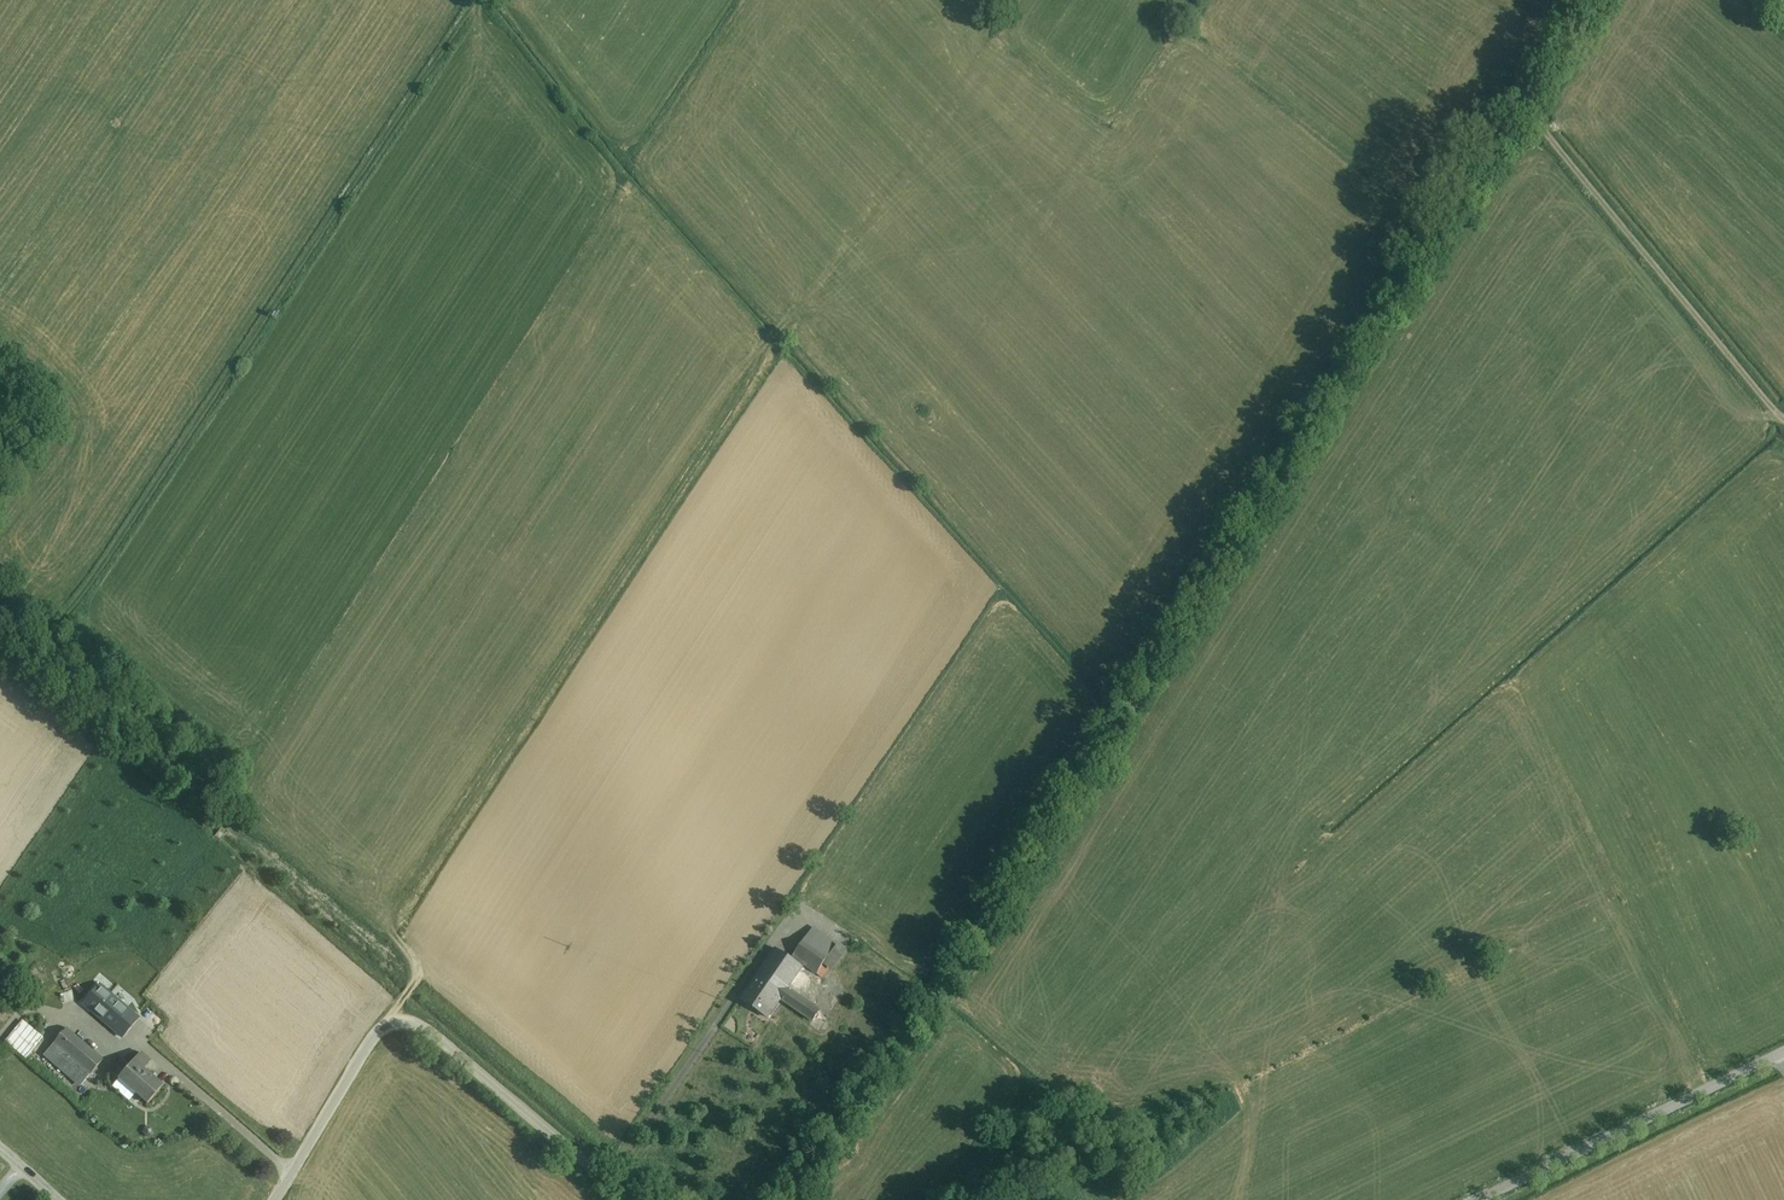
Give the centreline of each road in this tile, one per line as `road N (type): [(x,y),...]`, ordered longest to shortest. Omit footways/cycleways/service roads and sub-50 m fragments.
road 1 (track): [(480,0),(78,598)]
road 2 (unclassified): [(629,1199),(424,1027),(400,1023),(367,1049),(274,1199)]
road 3 (track): [(1539,126),(1783,421)]
road 4 (unclassified): [(1777,1055),(1472,1199)]

